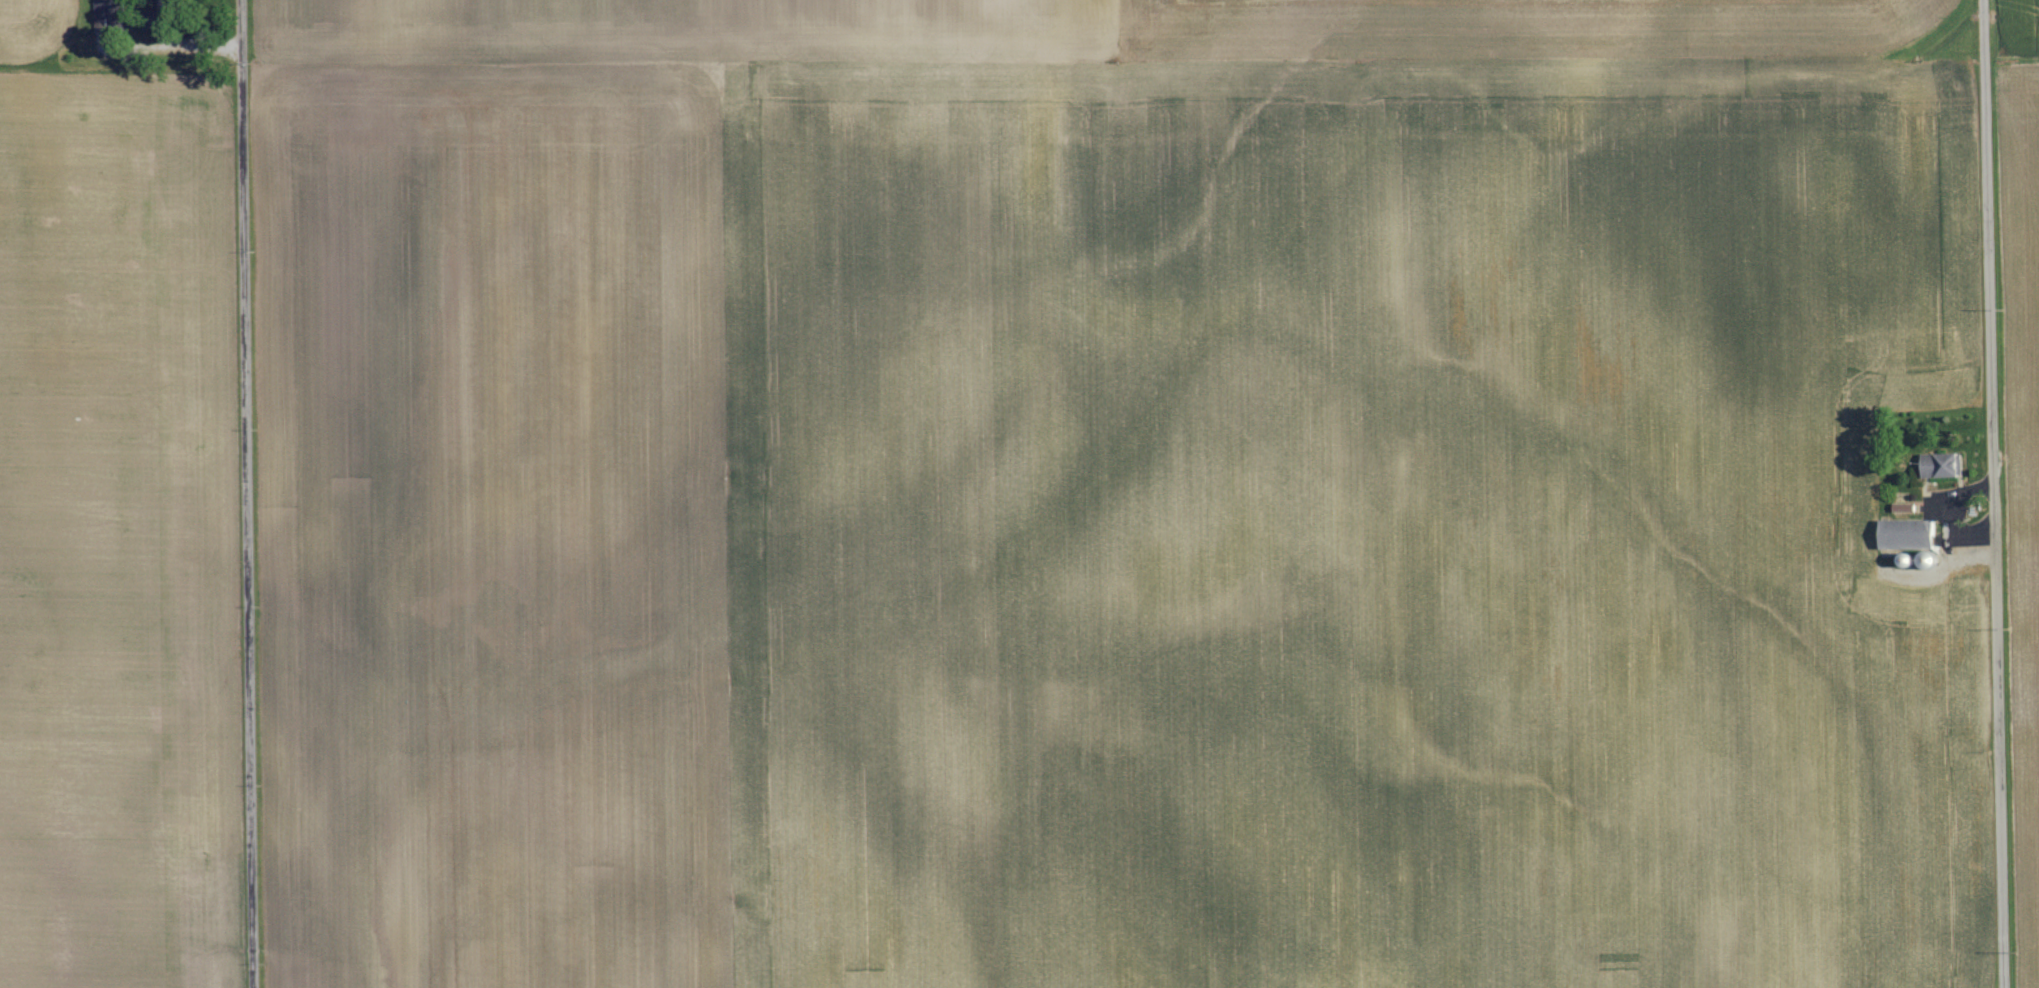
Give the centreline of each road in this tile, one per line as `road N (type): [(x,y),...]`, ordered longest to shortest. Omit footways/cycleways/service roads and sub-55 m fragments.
road 1 (residential): [(257,987),(245,676),(240,0)]
road 2 (residential): [(1994,987),(1976,0)]

